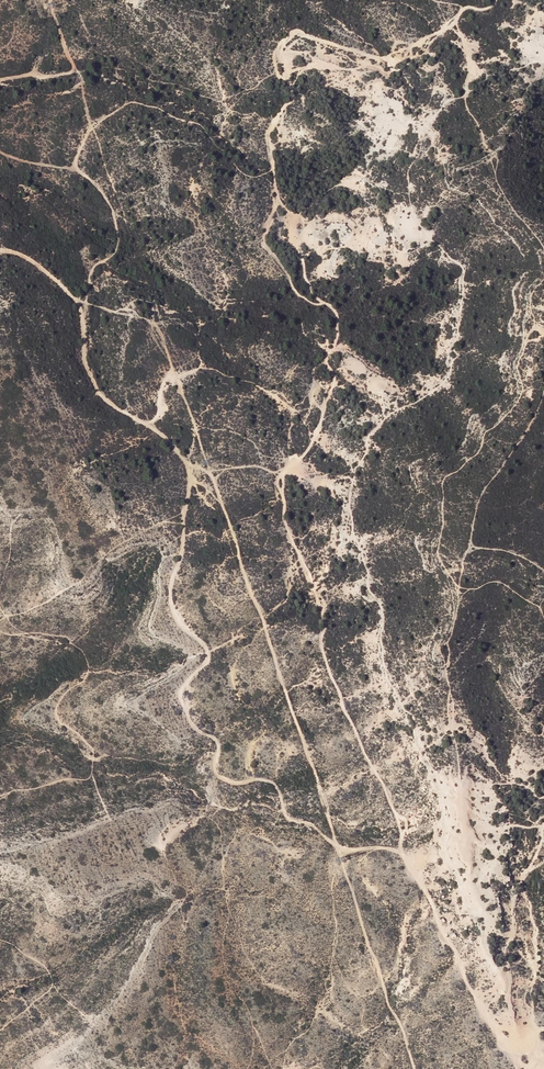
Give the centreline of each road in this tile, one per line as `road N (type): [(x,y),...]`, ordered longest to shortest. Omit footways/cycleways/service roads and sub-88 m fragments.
road 1 (track): [(0,252),(29,258),(82,309),(85,364),(101,397),(158,432),(188,468),(170,604),(208,650),(180,698),(194,727),(219,747),(213,771),(228,782),(271,781),(290,819),(312,824),(345,851),(397,851),(503,1047),(522,1047),(543,1029)]
road 2 (track): [(414,1068),(235,536),(208,472),(188,468)]

